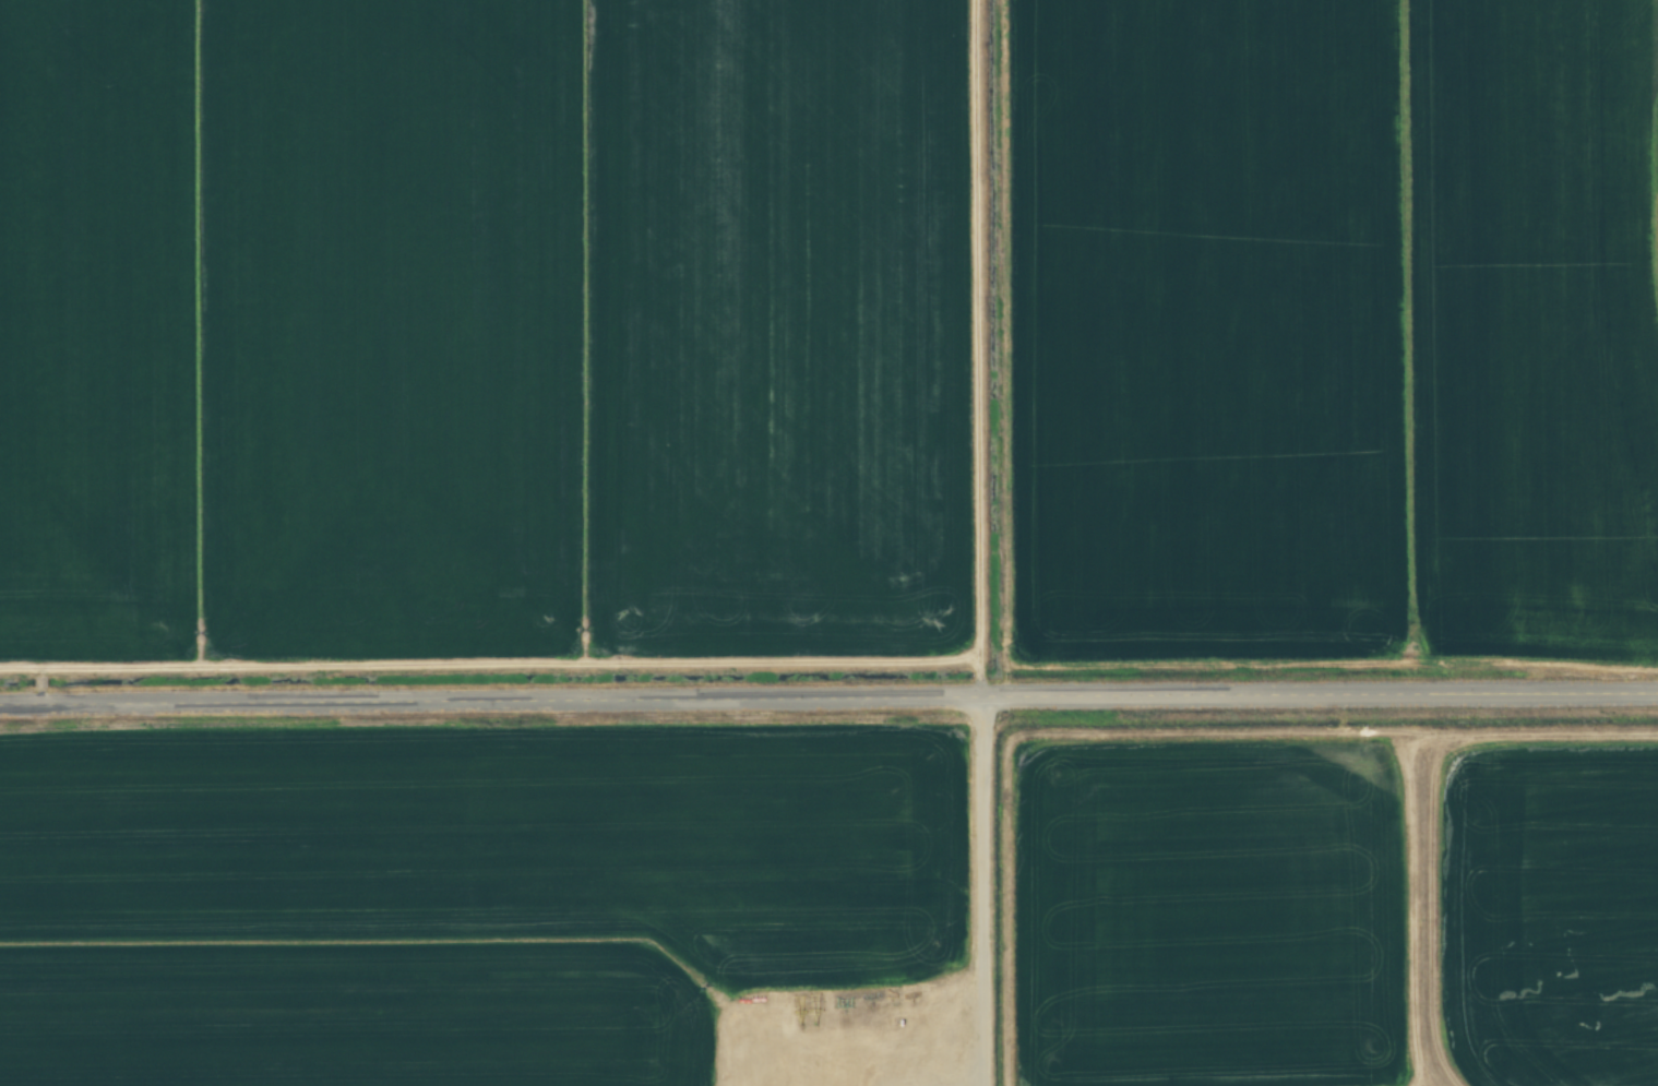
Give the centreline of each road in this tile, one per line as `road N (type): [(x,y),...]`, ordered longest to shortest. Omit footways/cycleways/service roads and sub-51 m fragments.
road 1 (residential): [(0,706),(1657,700)]

